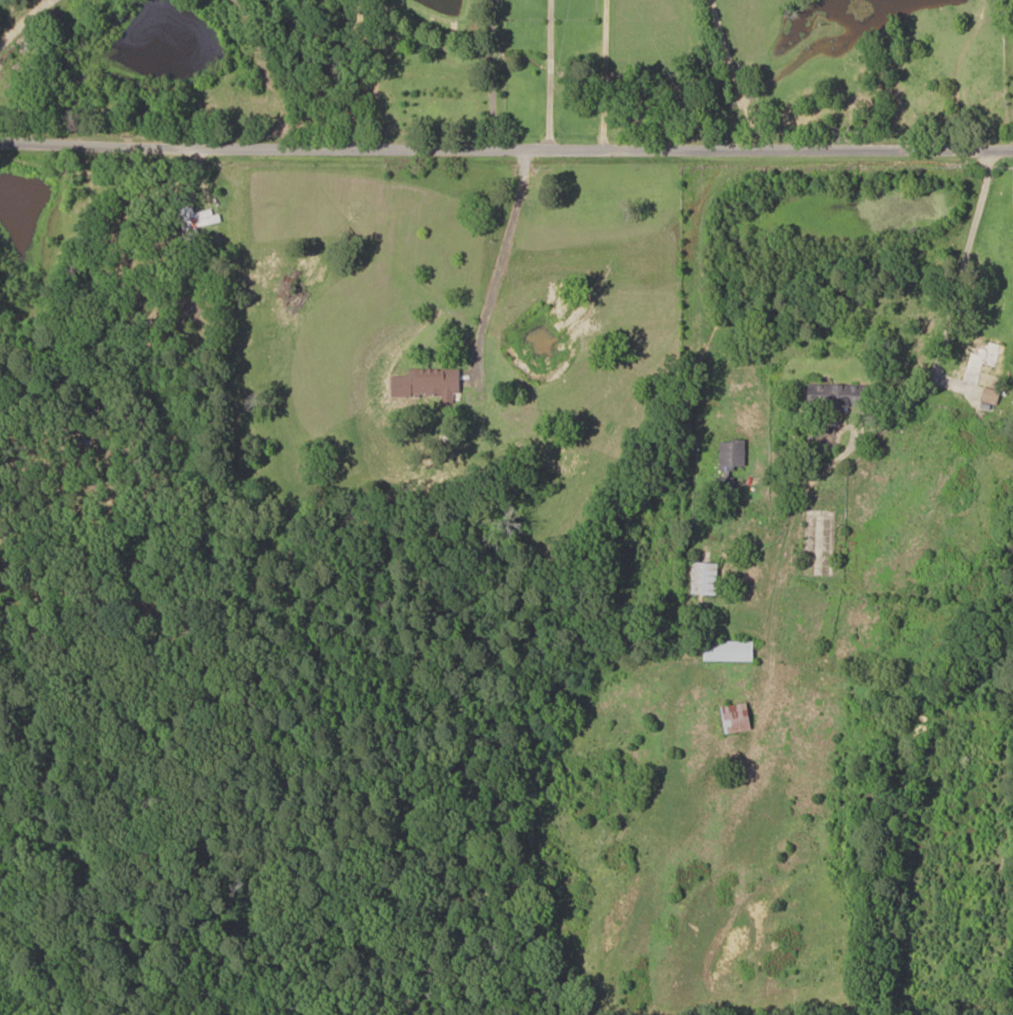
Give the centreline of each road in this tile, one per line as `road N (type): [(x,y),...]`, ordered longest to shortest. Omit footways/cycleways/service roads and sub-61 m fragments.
road 1 (residential): [(0,123),(536,143),(1012,135)]

